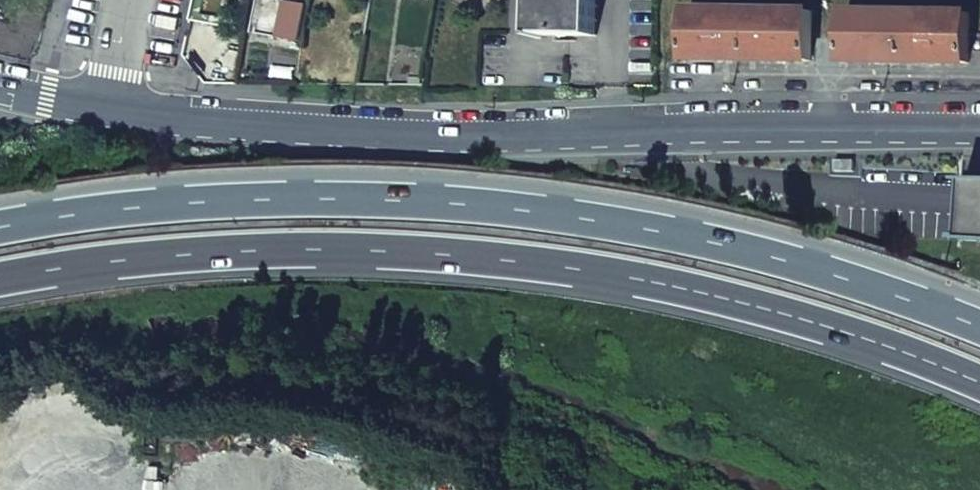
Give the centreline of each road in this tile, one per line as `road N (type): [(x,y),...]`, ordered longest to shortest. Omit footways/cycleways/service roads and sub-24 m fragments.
road 1 (motorway): [(0,284),(168,257),(393,254),(607,273),(832,327),(979,384)]
road 2 (motorway): [(979,327),(759,252),(488,204),(270,199),(0,226)]
road 3 (unclassified): [(979,120),(446,125),(118,105)]

